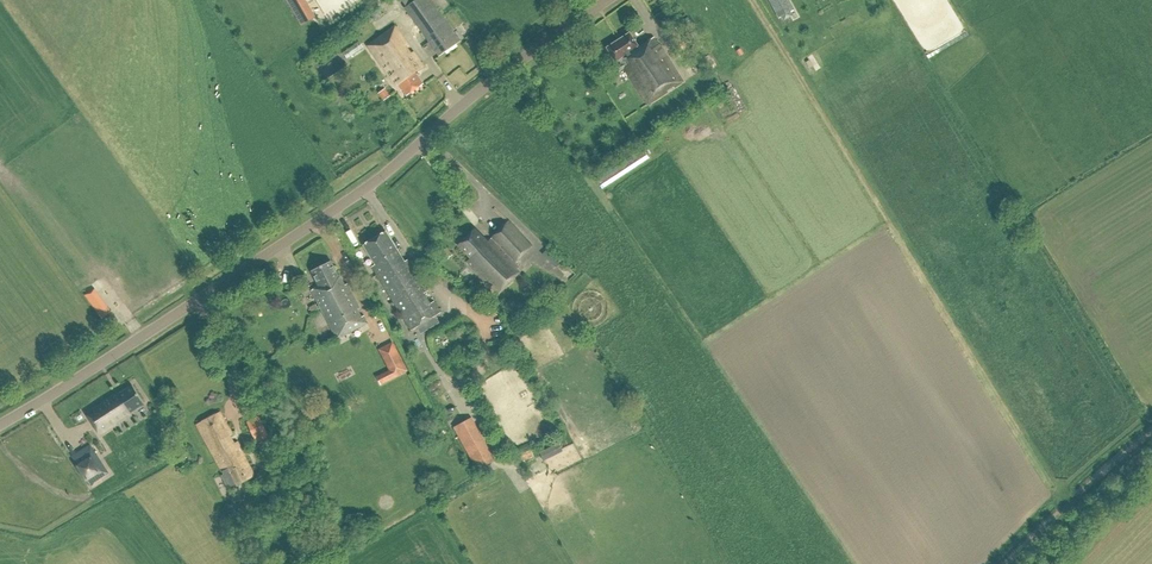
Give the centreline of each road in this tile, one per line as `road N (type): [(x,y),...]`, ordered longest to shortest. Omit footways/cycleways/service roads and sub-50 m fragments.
road 1 (unclassified): [(0,426),(369,187),(495,79),(613,0)]
road 2 (track): [(1151,431),(1008,563)]

